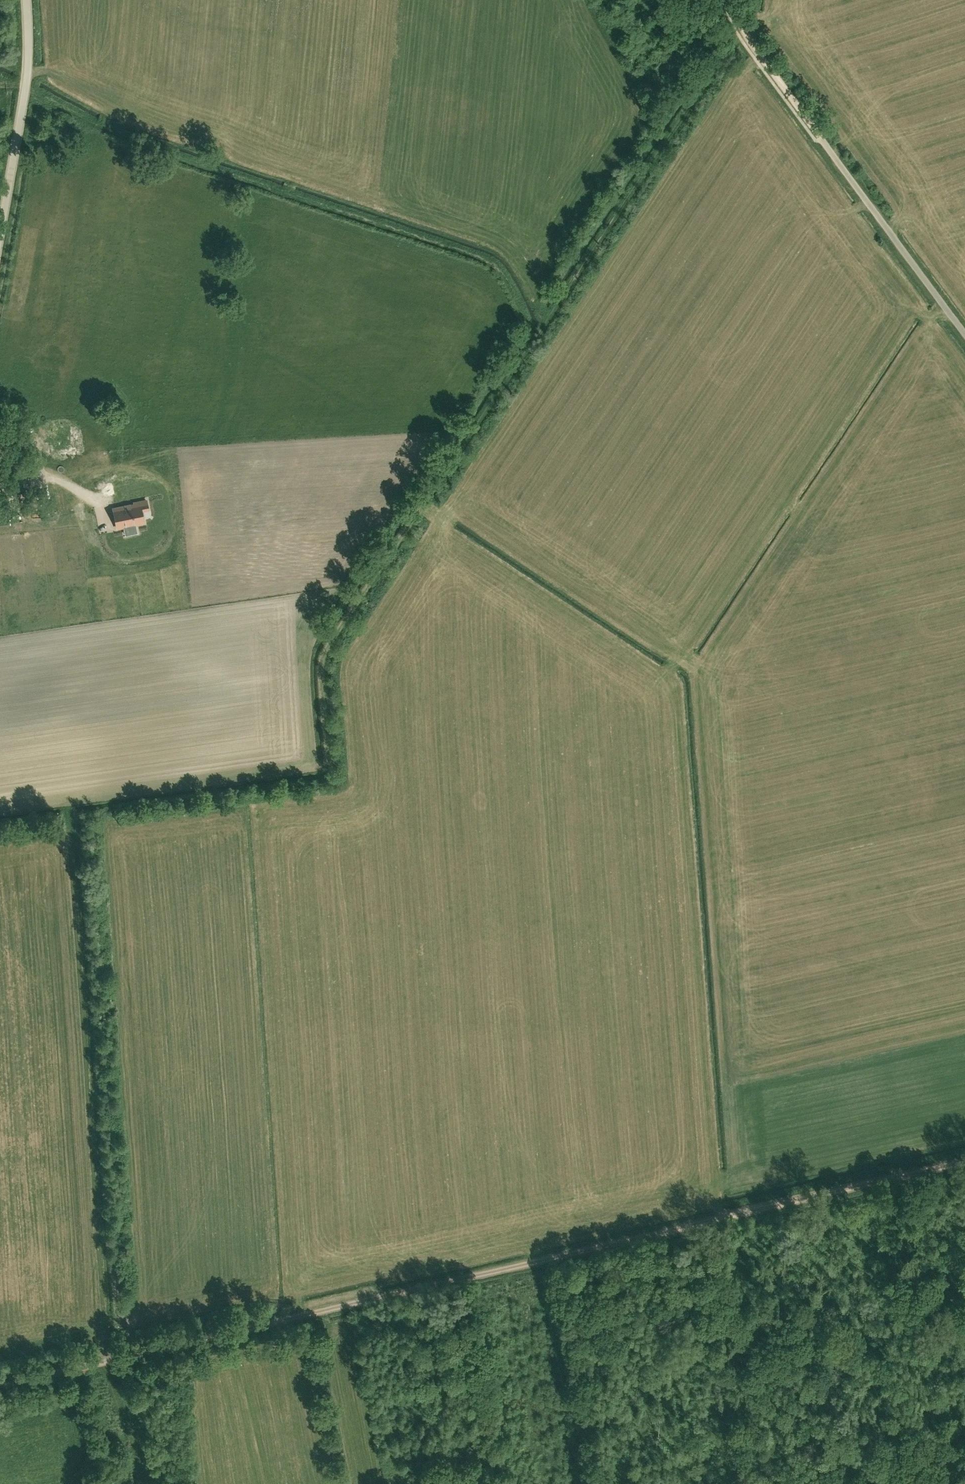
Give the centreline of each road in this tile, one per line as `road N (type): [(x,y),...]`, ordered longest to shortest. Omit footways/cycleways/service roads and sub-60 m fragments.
road 1 (track): [(964,1162),(0,1385)]
road 2 (unclassified): [(964,335),(821,140)]
road 3 (unclassified): [(0,230),(26,75),(25,0)]
road 4 (track): [(821,140),(726,0)]

